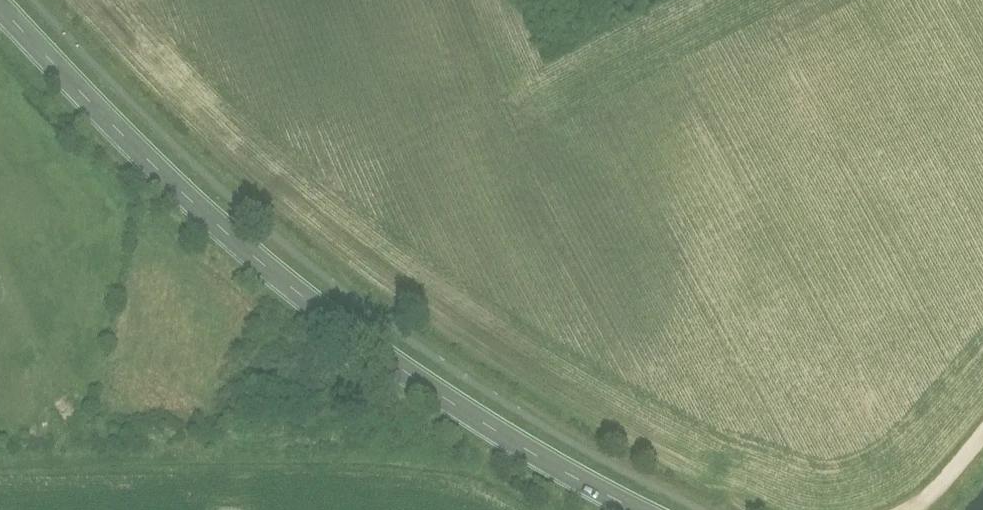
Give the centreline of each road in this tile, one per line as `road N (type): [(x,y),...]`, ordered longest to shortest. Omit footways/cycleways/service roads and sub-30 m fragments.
road 1 (tertiary): [(0,10),(219,235),(443,407),(623,509)]

